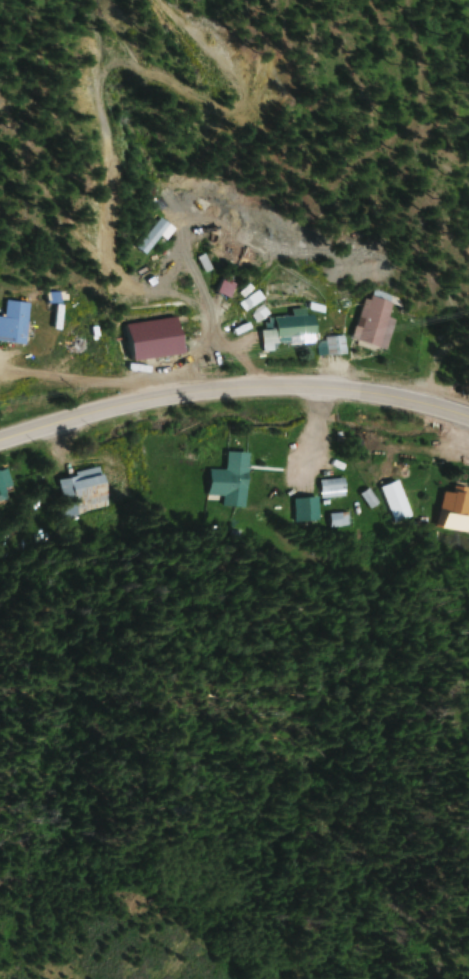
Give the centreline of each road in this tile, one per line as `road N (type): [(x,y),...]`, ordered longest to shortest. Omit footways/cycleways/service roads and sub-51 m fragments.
road 1 (secondary): [(468,423),(356,394),(259,388),(193,392),(0,442)]

